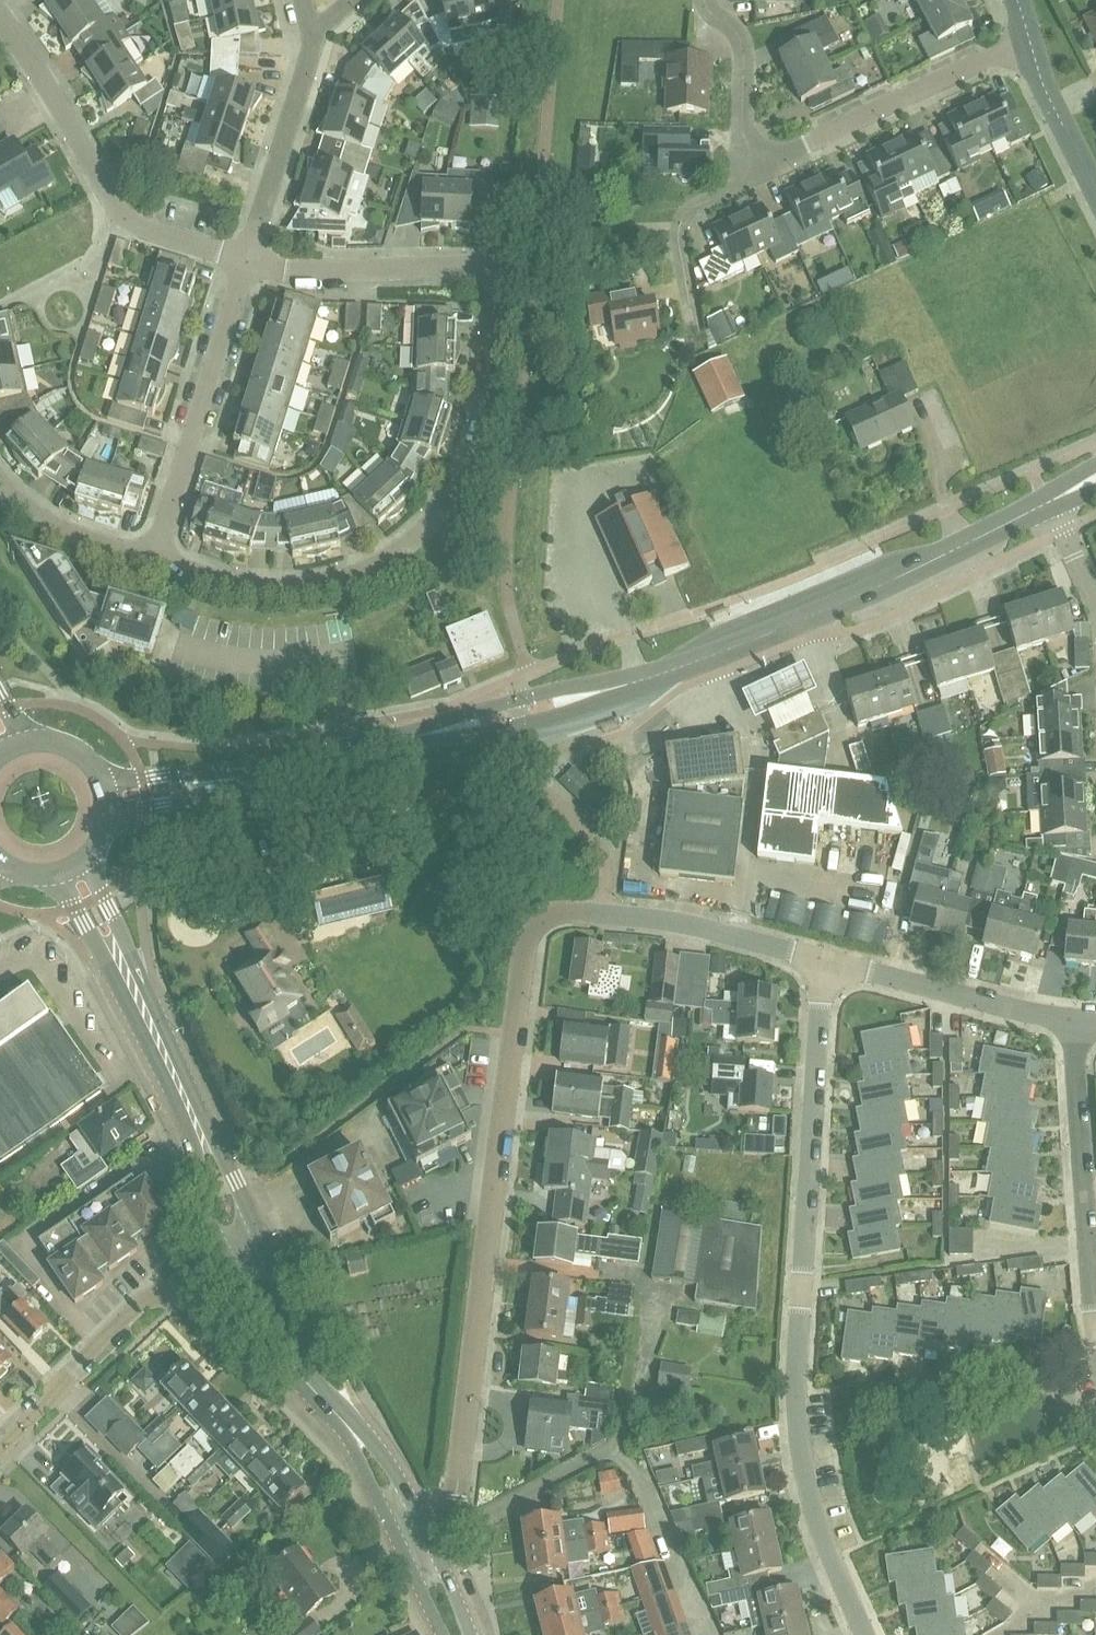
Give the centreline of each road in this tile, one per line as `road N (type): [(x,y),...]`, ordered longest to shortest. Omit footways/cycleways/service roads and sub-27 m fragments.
road 1 (secondary): [(111,799),(640,681),(810,618),(1049,503)]
road 2 (residential): [(158,543),(191,569),(229,580),(310,582),(409,544),(466,474),(498,264),(285,270),(250,261)]
road 3 (residential): [(867,1634),(802,1474),(795,1422),(829,960)]
road 4 (residential): [(452,1519),(524,946),(551,916)]
road 5 (residential): [(250,261),(137,226),(119,212),(0,24)]
road 6 (residential): [(452,1519),(482,1522),(606,1452),(630,1425),(653,1292)]
road 7 (residential): [(1095,1336),(1077,1020)]
road 8 (residential): [(747,179),(1012,30)]
road 9 (residential): [(0,1444),(143,1304),(231,1264)]
road 10 (residential): [(158,543),(250,261)]
road 11 (residential): [(829,960),(658,919),(551,916)]
road 12 (residential): [(1077,1020),(829,960)]
road 13 (tertiary): [(181,1092),(77,869)]
road 14 (residential): [(250,261),(313,36)]
road 15 (residential): [(697,339),(677,225),(699,203),(747,179)]
road 16 (residential): [(747,179),(744,47),(705,0)]
road 17 (residential): [(1095,197),(1012,30)]
road 18 (tertiary): [(266,1250),(238,1184),(181,1092)]
road 19 (residential): [(158,543),(120,549),(95,541),(0,476)]
road 20 (tertiary): [(181,1092),(211,1218),(231,1264)]
road 21 (tertiary): [(231,1264),(277,1351),(307,1382)]
road 22 (tertiary): [(425,1535),(383,1456),(344,1423)]
road 23 (tertiary): [(307,1382),(287,1298),(266,1250)]
road 24 (tertiary): [(344,1423),(402,1548)]
road 25 (secondary): [(111,799),(105,779),(75,749),(55,742),(13,748)]
road 26 (residential): [(1095,615),(1049,503)]

